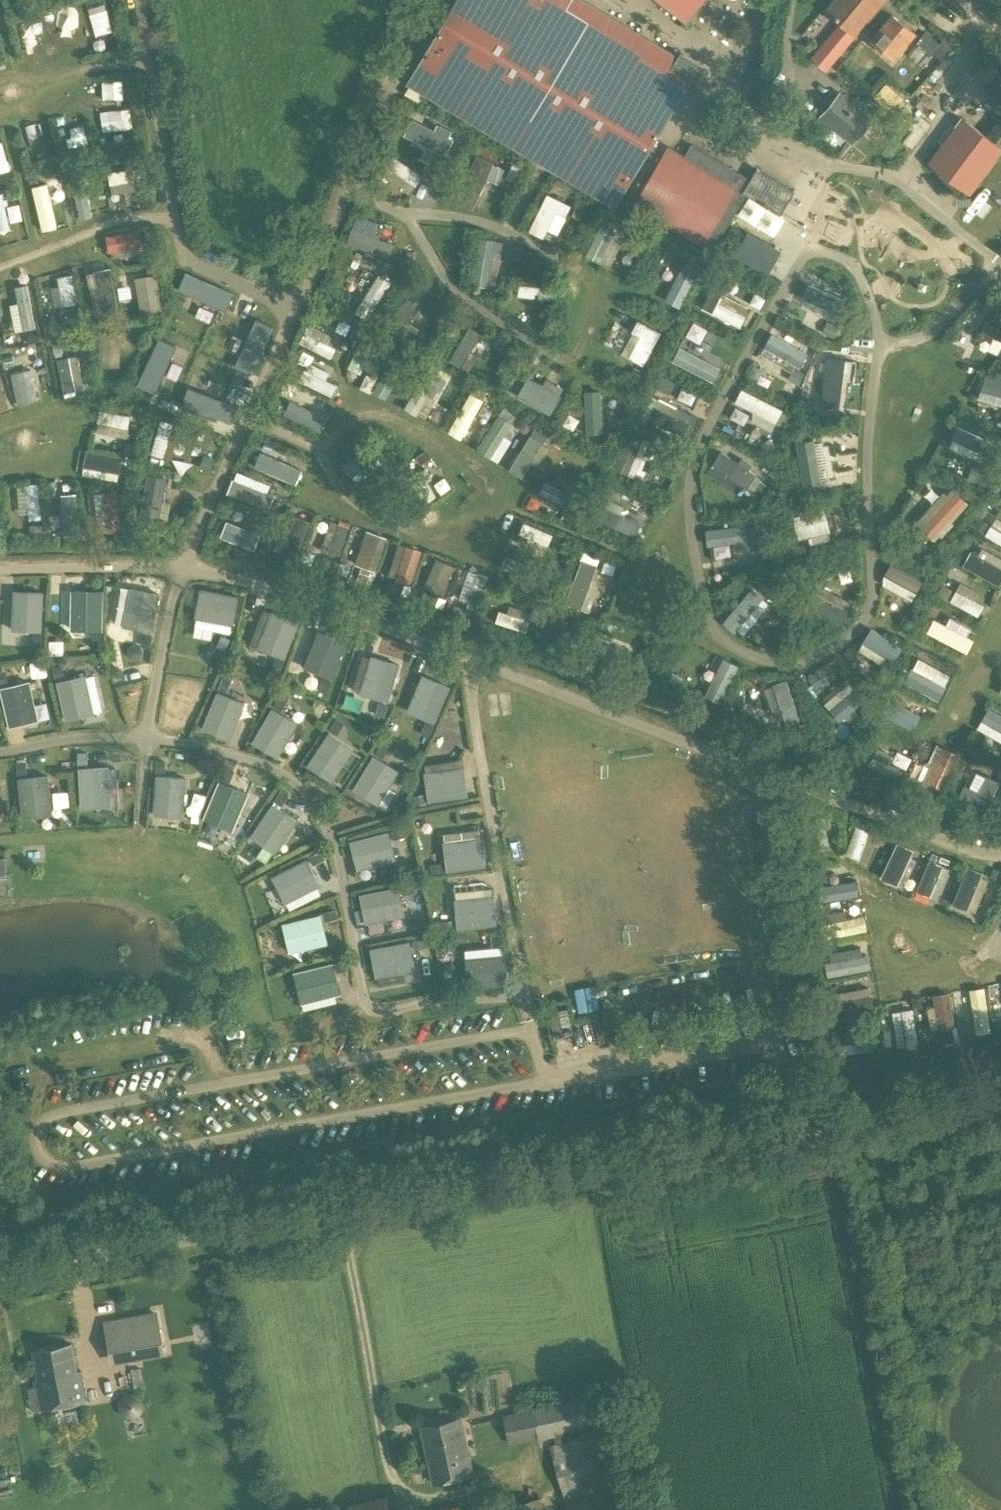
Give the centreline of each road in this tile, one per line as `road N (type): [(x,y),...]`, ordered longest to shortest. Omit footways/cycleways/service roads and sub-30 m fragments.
road 1 (unclassified): [(0,1282),(1000,1105)]

